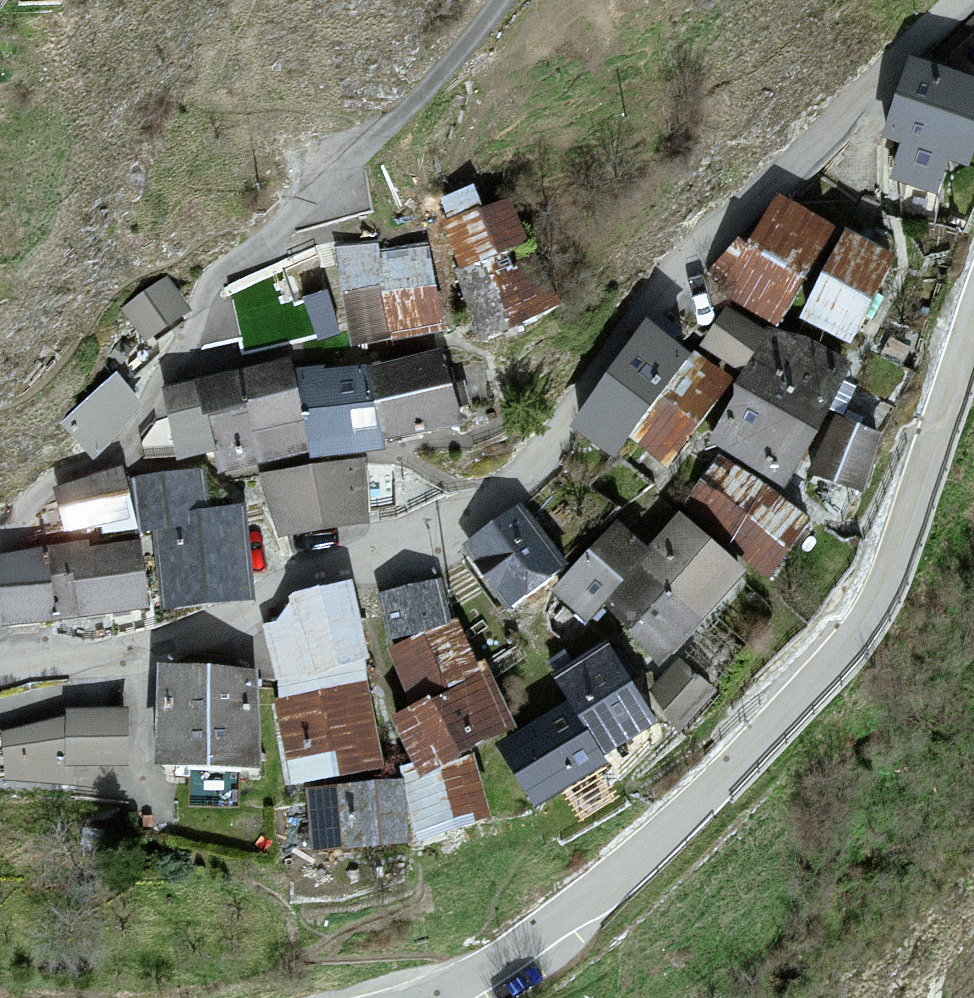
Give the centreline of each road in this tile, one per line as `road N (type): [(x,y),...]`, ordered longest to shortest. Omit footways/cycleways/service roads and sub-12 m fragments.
road 1 (residential): [(960,0),(634,320),(541,459),(491,505),(300,580),(174,646),(0,671)]
road 2 (unclassified): [(444,997),(646,850),(846,638),(887,576),(973,322)]

